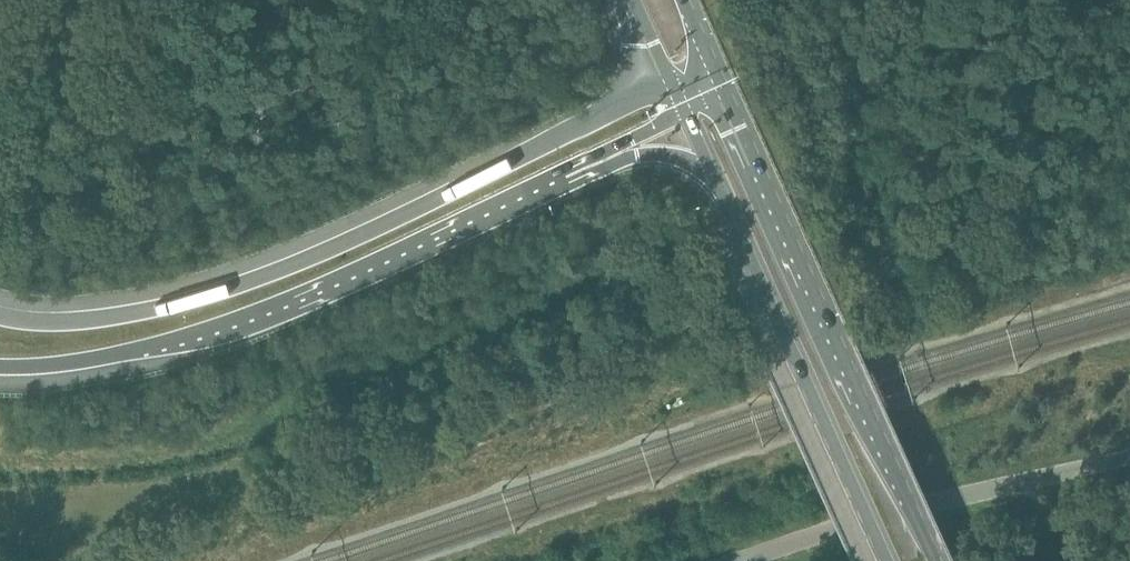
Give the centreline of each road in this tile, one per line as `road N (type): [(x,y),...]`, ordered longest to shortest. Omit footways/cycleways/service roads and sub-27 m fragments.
road 1 (motorway): [(674,87),(247,282),(81,319),(0,314)]
road 2 (motorway): [(0,369),(52,368),(232,319),(630,138)]
road 3 (primary): [(942,560),(719,78)]
road 4 (primary): [(717,175),(891,560)]
road 5 (unclassified): [(738,560),(936,501),(1129,456)]

